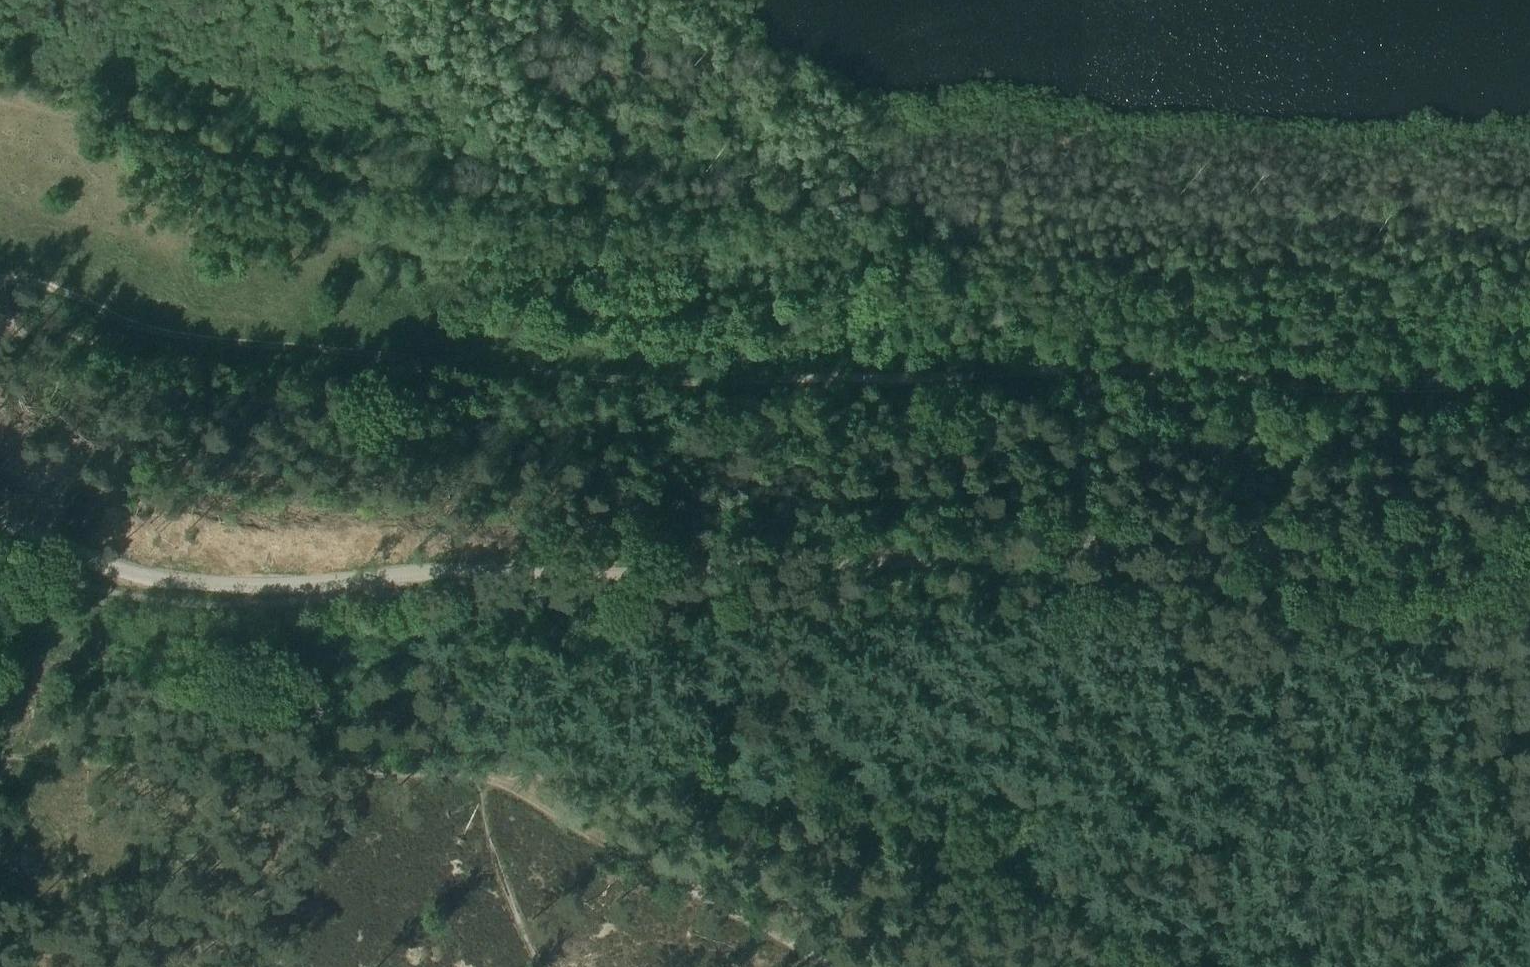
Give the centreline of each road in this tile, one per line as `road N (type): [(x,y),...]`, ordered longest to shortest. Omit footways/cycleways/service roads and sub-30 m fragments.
road 1 (track): [(0,277),(44,283),(149,332),(350,355),(827,386),(1529,387)]
road 2 (unclassified): [(0,520),(140,576),(245,585),(455,573),(1219,564),(1529,546)]

